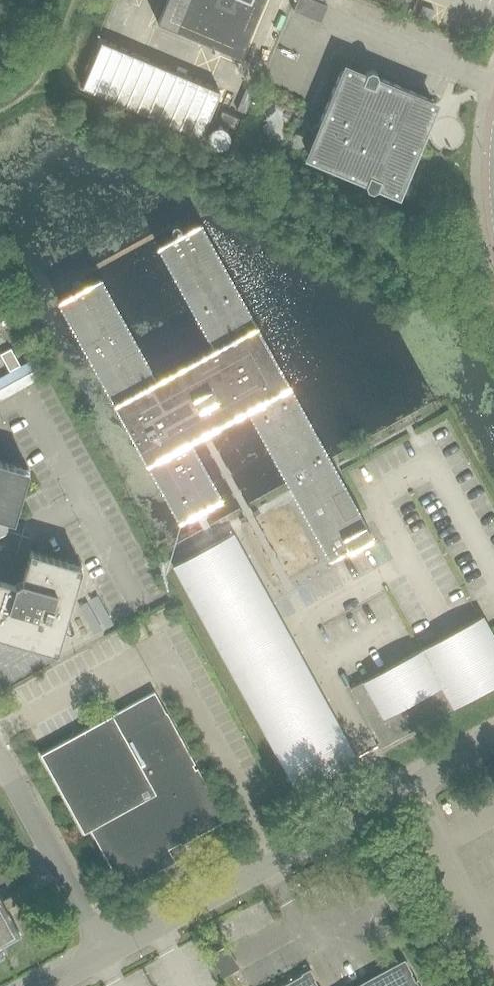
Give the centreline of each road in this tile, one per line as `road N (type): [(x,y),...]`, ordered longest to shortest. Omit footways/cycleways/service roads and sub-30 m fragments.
road 1 (residential): [(493,746),(105,957)]
road 2 (residential): [(0,766),(105,957)]

